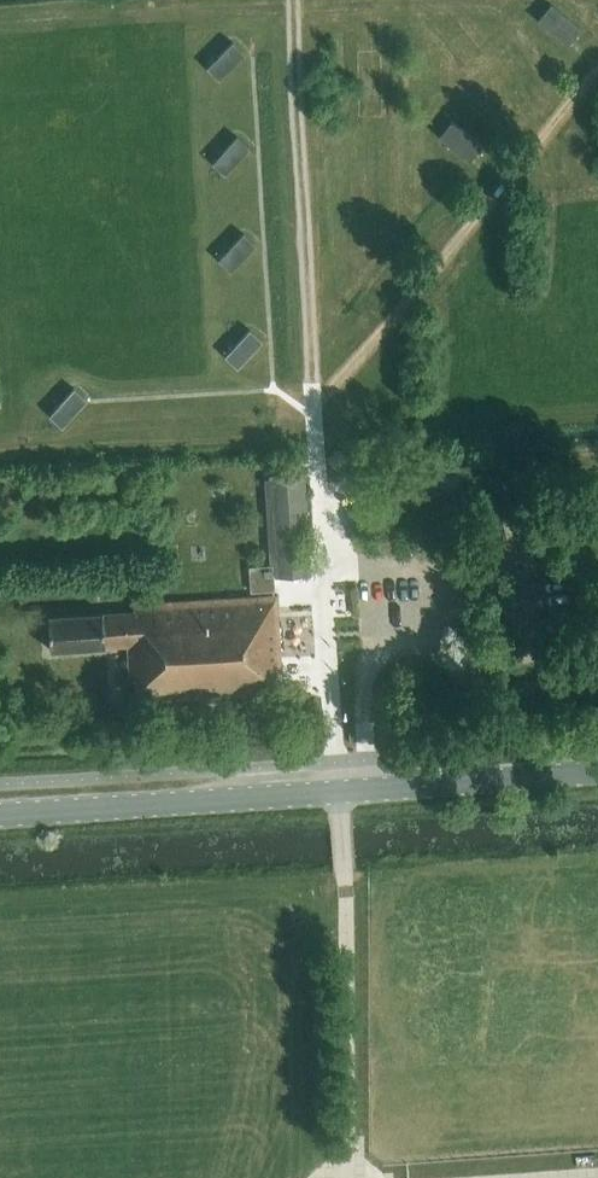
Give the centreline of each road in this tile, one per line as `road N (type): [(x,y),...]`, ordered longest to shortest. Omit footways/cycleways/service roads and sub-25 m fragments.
road 1 (secondary): [(0,815),(597,770)]
road 2 (track): [(311,427),(310,410),(597,73)]
road 3 (track): [(310,410),(294,0)]
road 4 (track): [(597,645),(483,662),(451,645),(444,615)]

